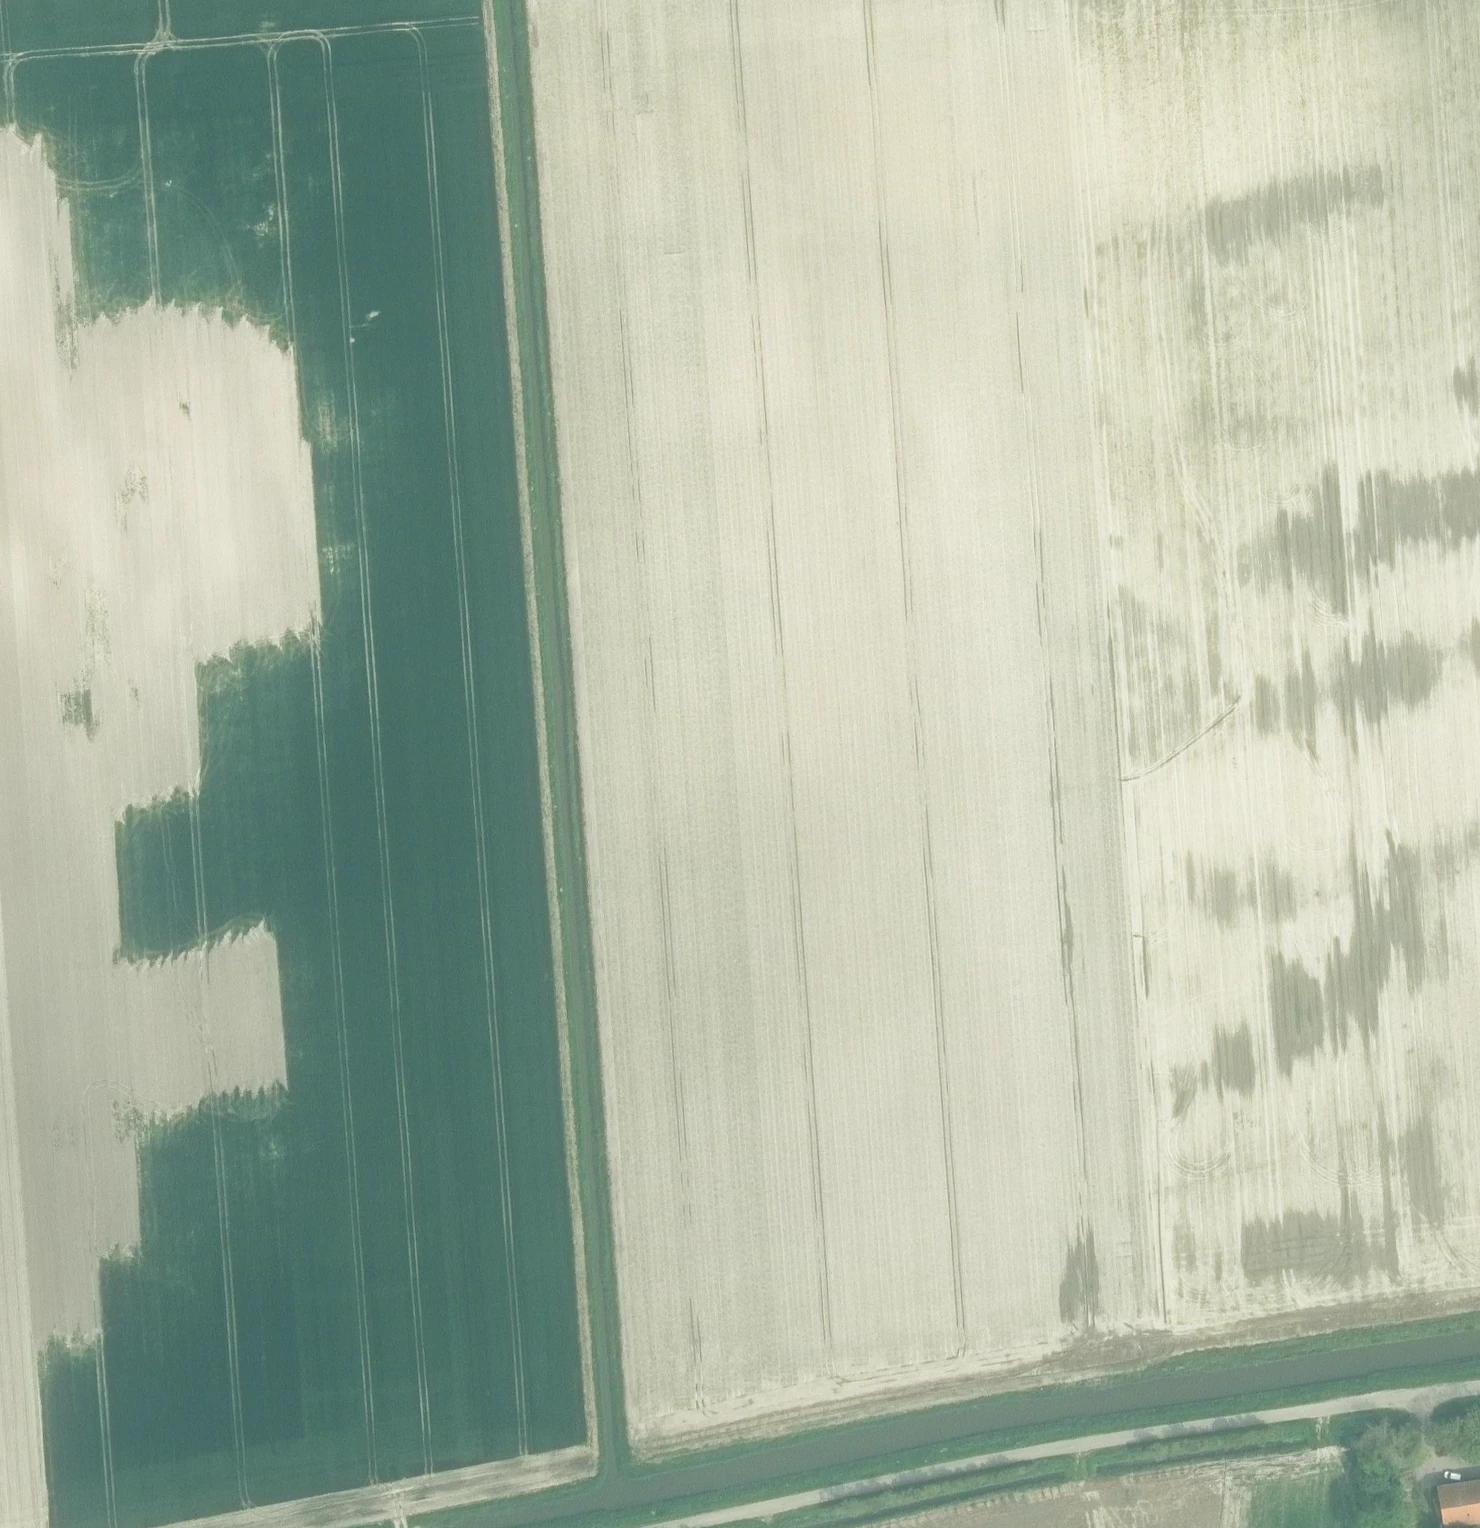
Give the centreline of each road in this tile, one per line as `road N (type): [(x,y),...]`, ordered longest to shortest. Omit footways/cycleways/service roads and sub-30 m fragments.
road 1 (unclassified): [(652,1527),(983,1463),(1479,1394)]

